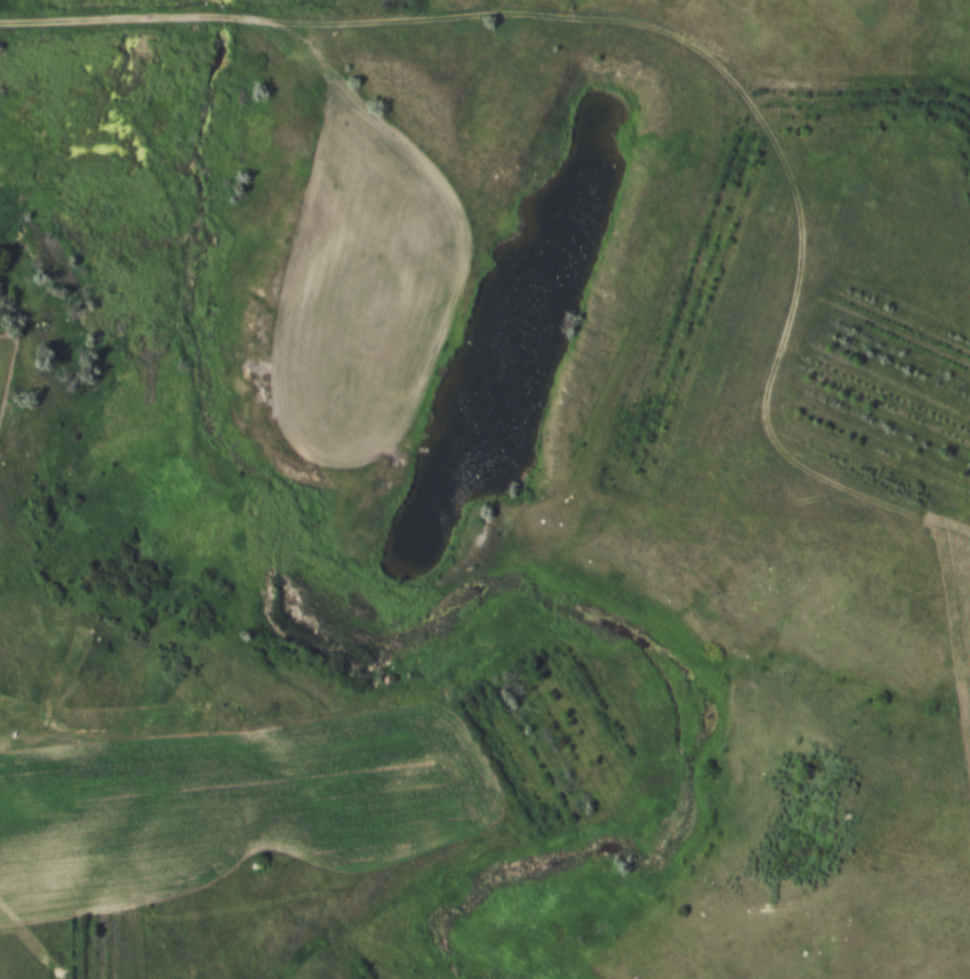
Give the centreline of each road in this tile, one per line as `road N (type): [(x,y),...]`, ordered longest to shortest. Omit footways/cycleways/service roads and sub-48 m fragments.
road 1 (track): [(729,67),(620,19),(456,12),(292,37),(232,19),(0,25)]
road 2 (track): [(729,67),(969,76)]

